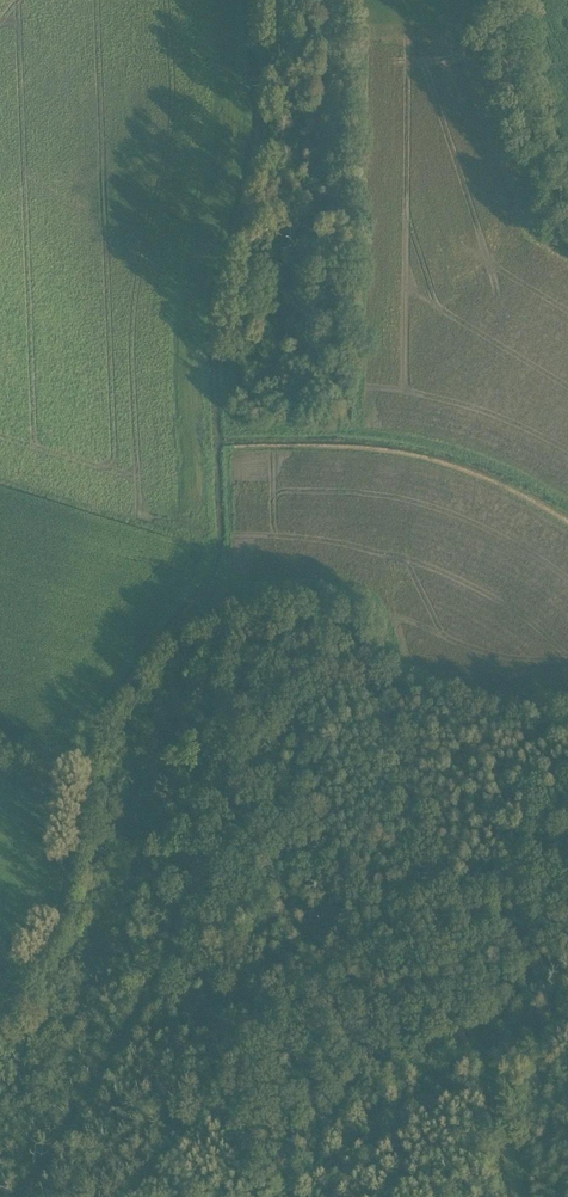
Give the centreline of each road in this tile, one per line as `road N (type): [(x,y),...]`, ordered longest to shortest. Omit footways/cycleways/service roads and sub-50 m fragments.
road 1 (track): [(26,1196),(164,978),(189,892),(218,675),(228,667)]
road 2 (track): [(94,1196),(217,1071),(442,926)]
road 3 (track): [(228,667),(372,677),(442,926)]
road 4 (track): [(442,926),(520,1196)]
road 5 (track): [(442,926),(200,815)]
road 6 (track): [(289,1196),(164,978)]
road 7 (track): [(502,0),(493,28),(552,202),(567,212)]

